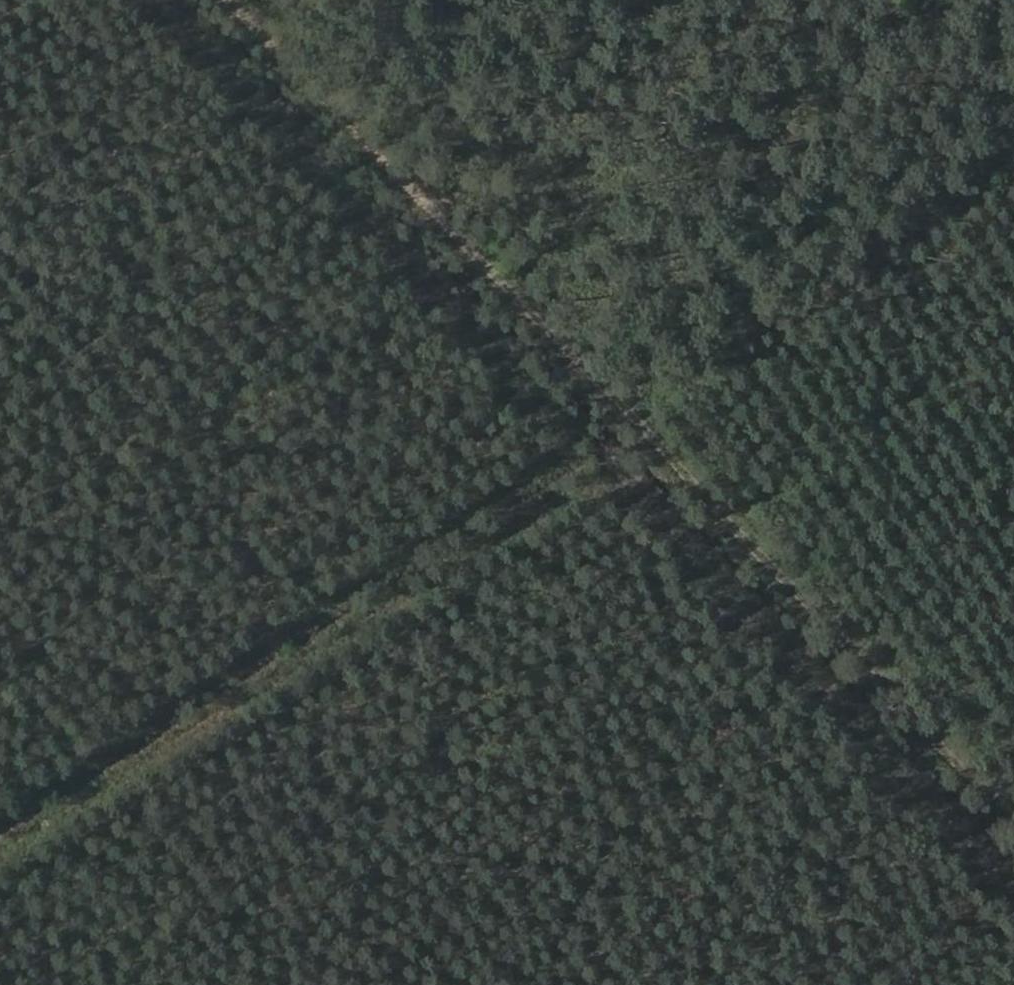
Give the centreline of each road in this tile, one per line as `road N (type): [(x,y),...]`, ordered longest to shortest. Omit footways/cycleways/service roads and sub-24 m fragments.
road 1 (track): [(243,0),(1013,828)]

